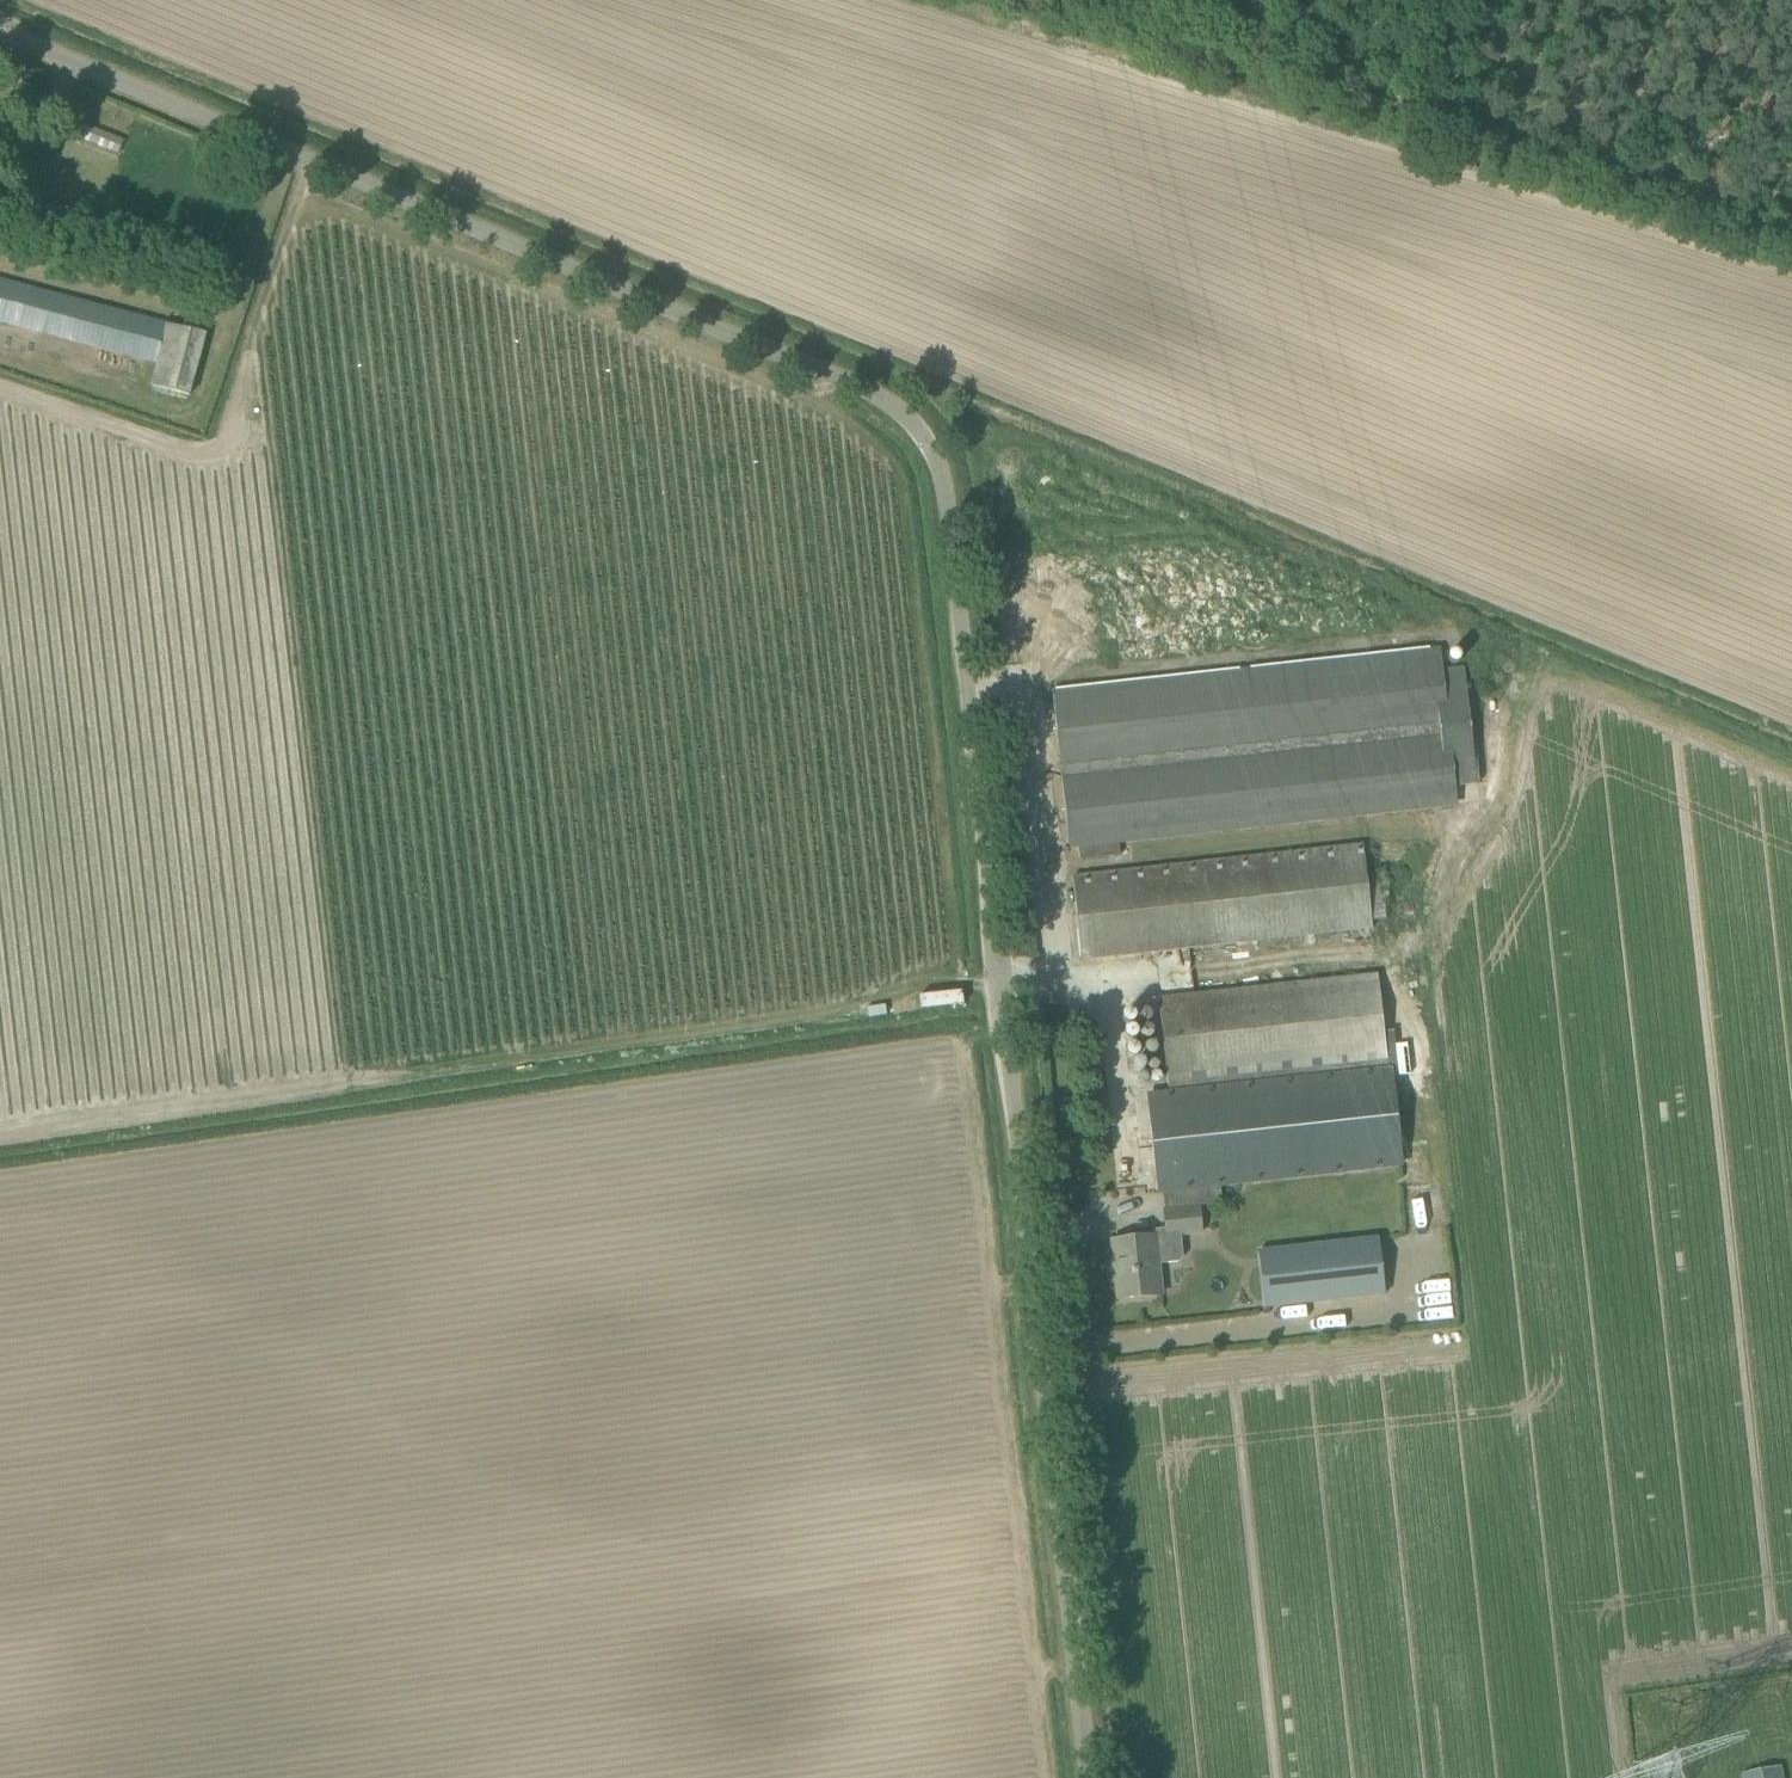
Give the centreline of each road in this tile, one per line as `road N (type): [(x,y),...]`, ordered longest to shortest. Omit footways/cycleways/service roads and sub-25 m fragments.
road 1 (unclassified): [(1084,1777),(937,475),(924,437),(876,397),(0,33)]

